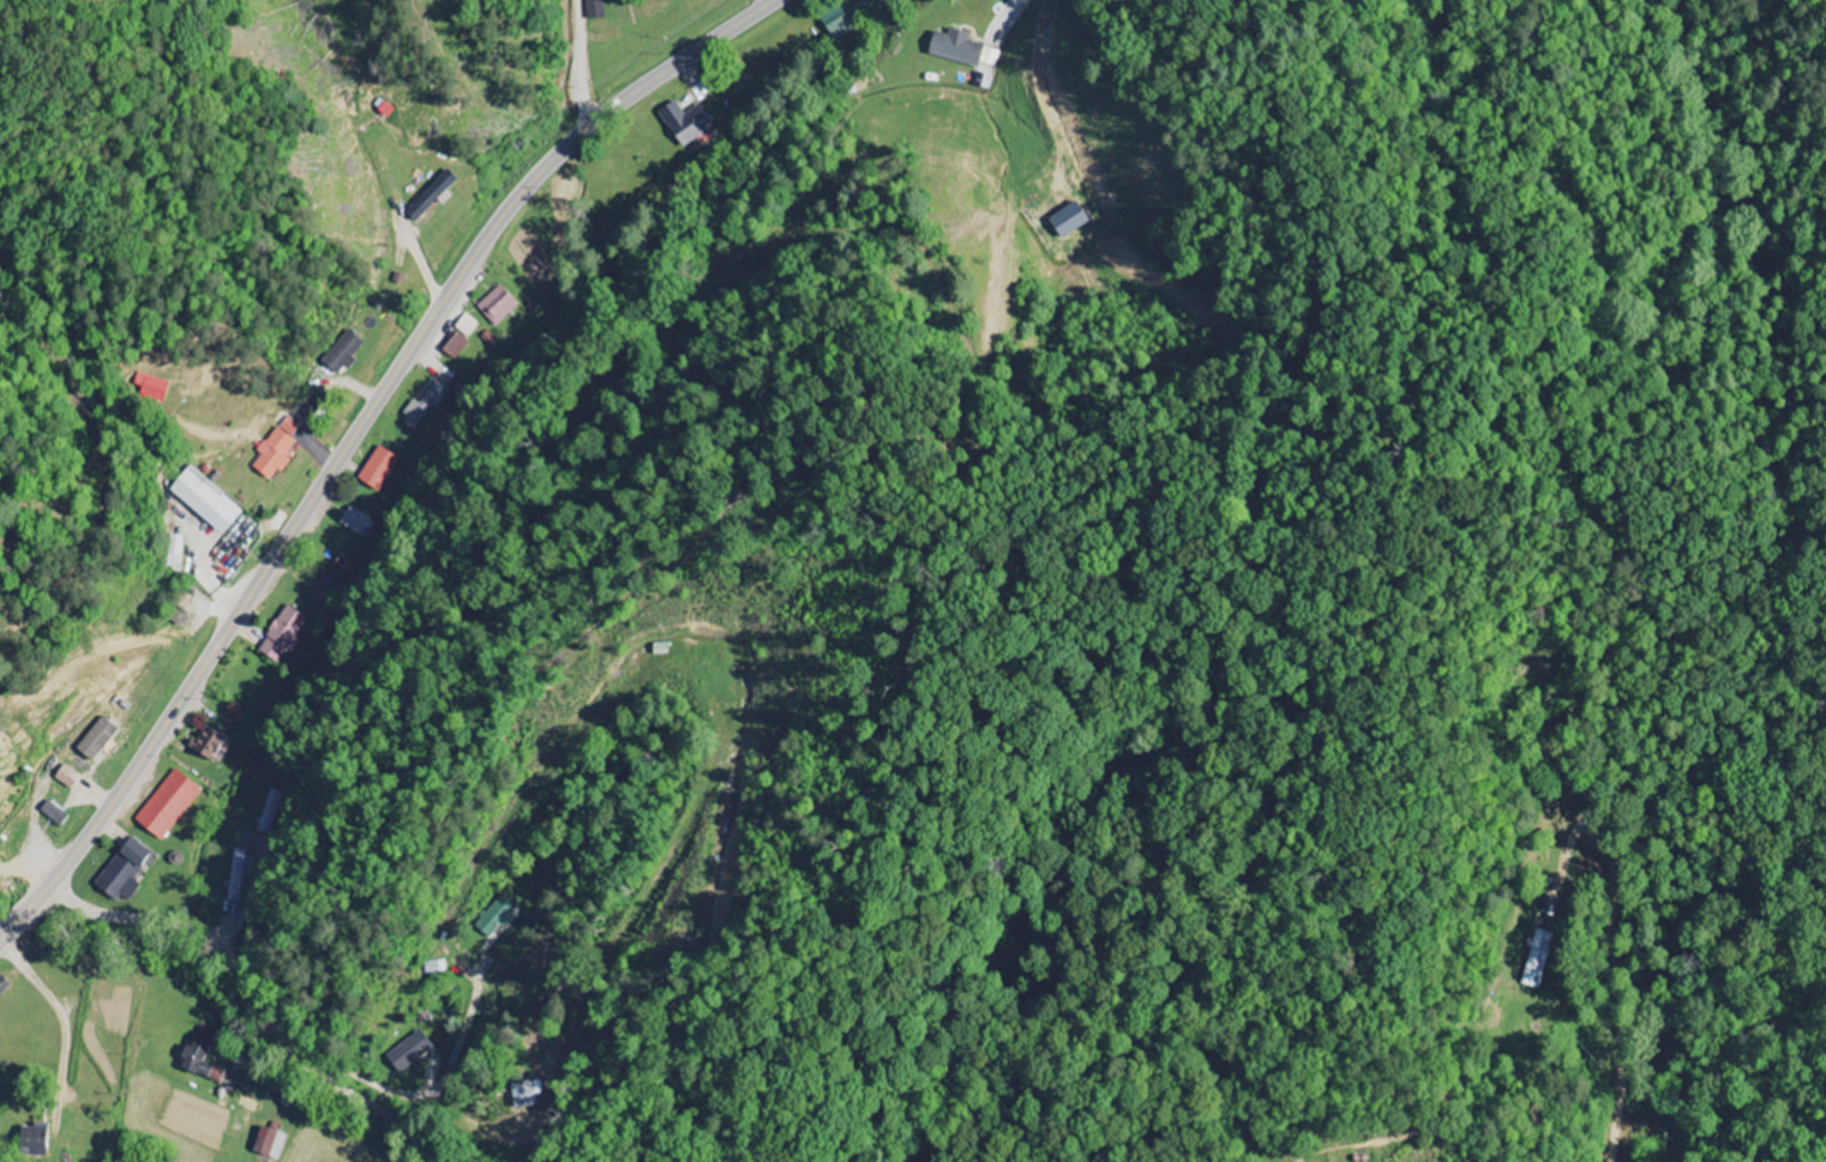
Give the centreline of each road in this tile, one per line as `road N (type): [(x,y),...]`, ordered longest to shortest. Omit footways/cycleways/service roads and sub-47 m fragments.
road 1 (secondary): [(0,938),(132,772),(512,205),(614,107),(774,0)]
road 2 (residential): [(464,1161),(313,1073),(288,1050),(212,943),(186,927),(96,914),(50,883)]
road 3 (residential): [(589,127),(581,0)]

